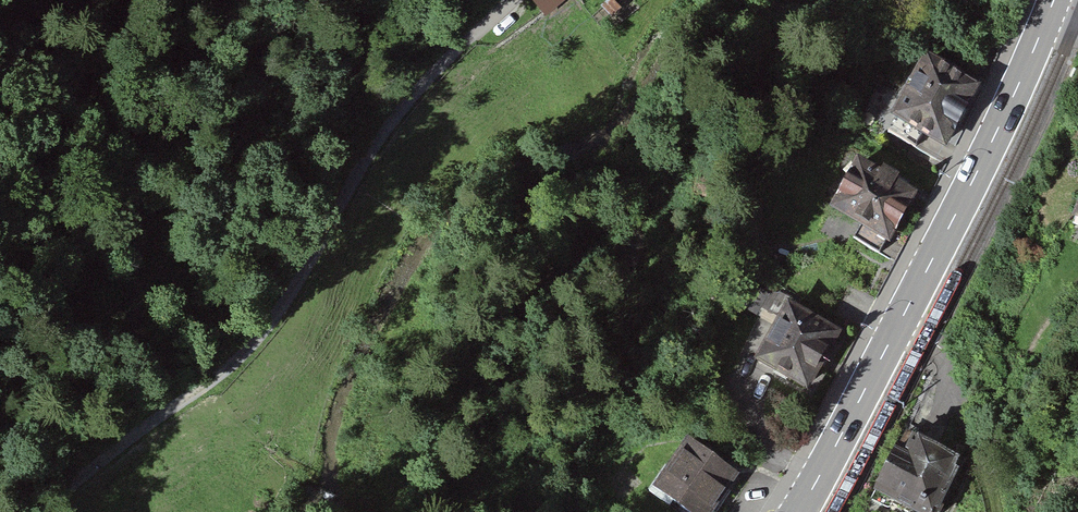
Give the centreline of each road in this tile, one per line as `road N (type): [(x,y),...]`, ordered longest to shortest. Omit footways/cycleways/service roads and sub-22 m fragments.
road 1 (secondary): [(1046,20),(977,171),(798,511)]
road 2 (track): [(29,511),(241,355),(287,305),(372,147)]
road 3 (track): [(992,511),(943,356),(925,336),(899,324)]
road 4 (residential): [(372,147),(510,0)]

